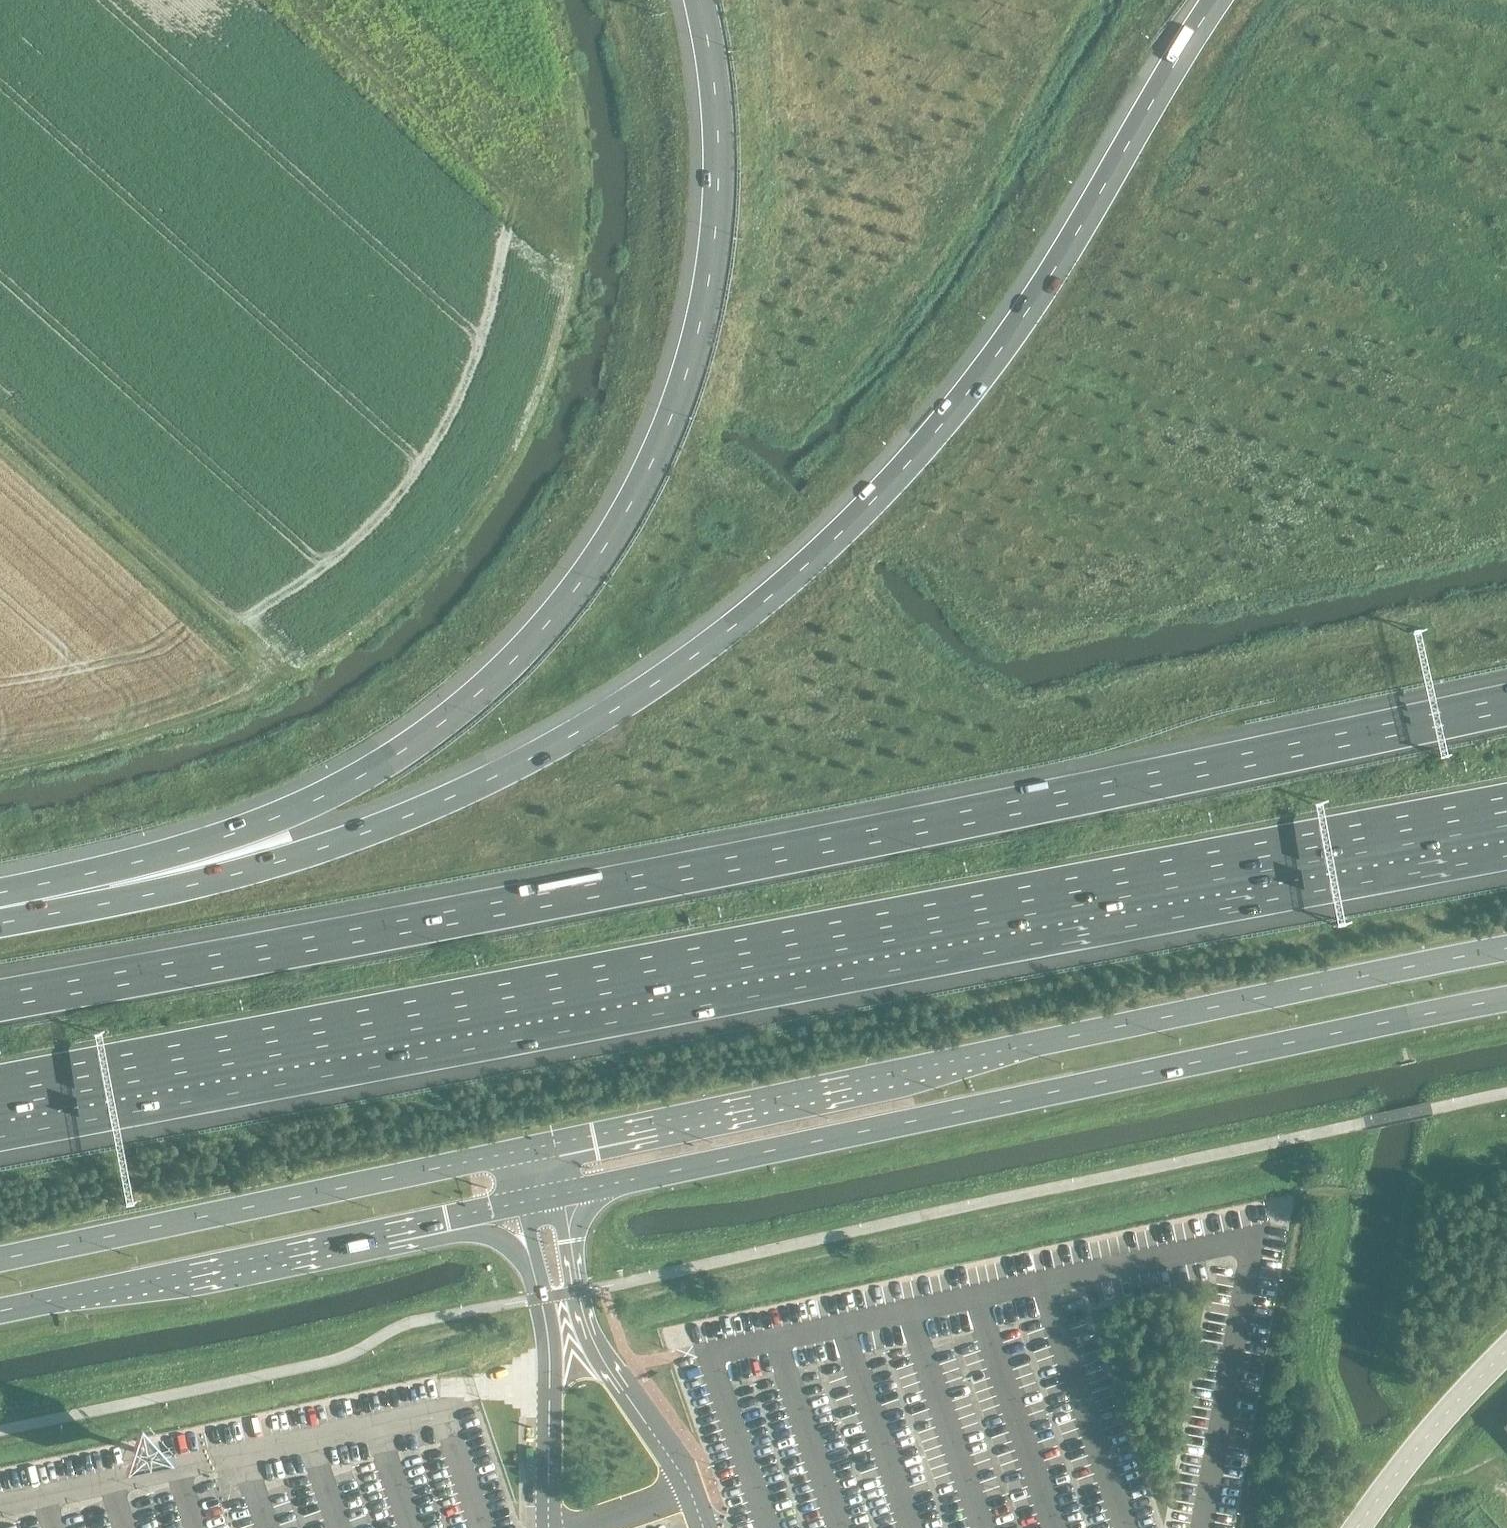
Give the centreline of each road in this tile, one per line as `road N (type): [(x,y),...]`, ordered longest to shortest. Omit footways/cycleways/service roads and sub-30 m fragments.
road 1 (motorway): [(1217,0),(1078,237),(977,383),(885,491),(704,649),(582,733),(467,792),(301,858),(0,906)]
road 2 (tertiary): [(1506,942),(0,1257)]
road 3 (tertiary): [(0,1310),(1506,1004)]
road 4 (motorway): [(1506,703),(427,921),(0,998)]
road 5 (motorway): [(0,1092),(1506,811)]
road 6 (motorway): [(701,0),(721,145),(709,282),(674,414),(627,511),(552,620),(474,701),(391,761),(281,817),(0,906)]

